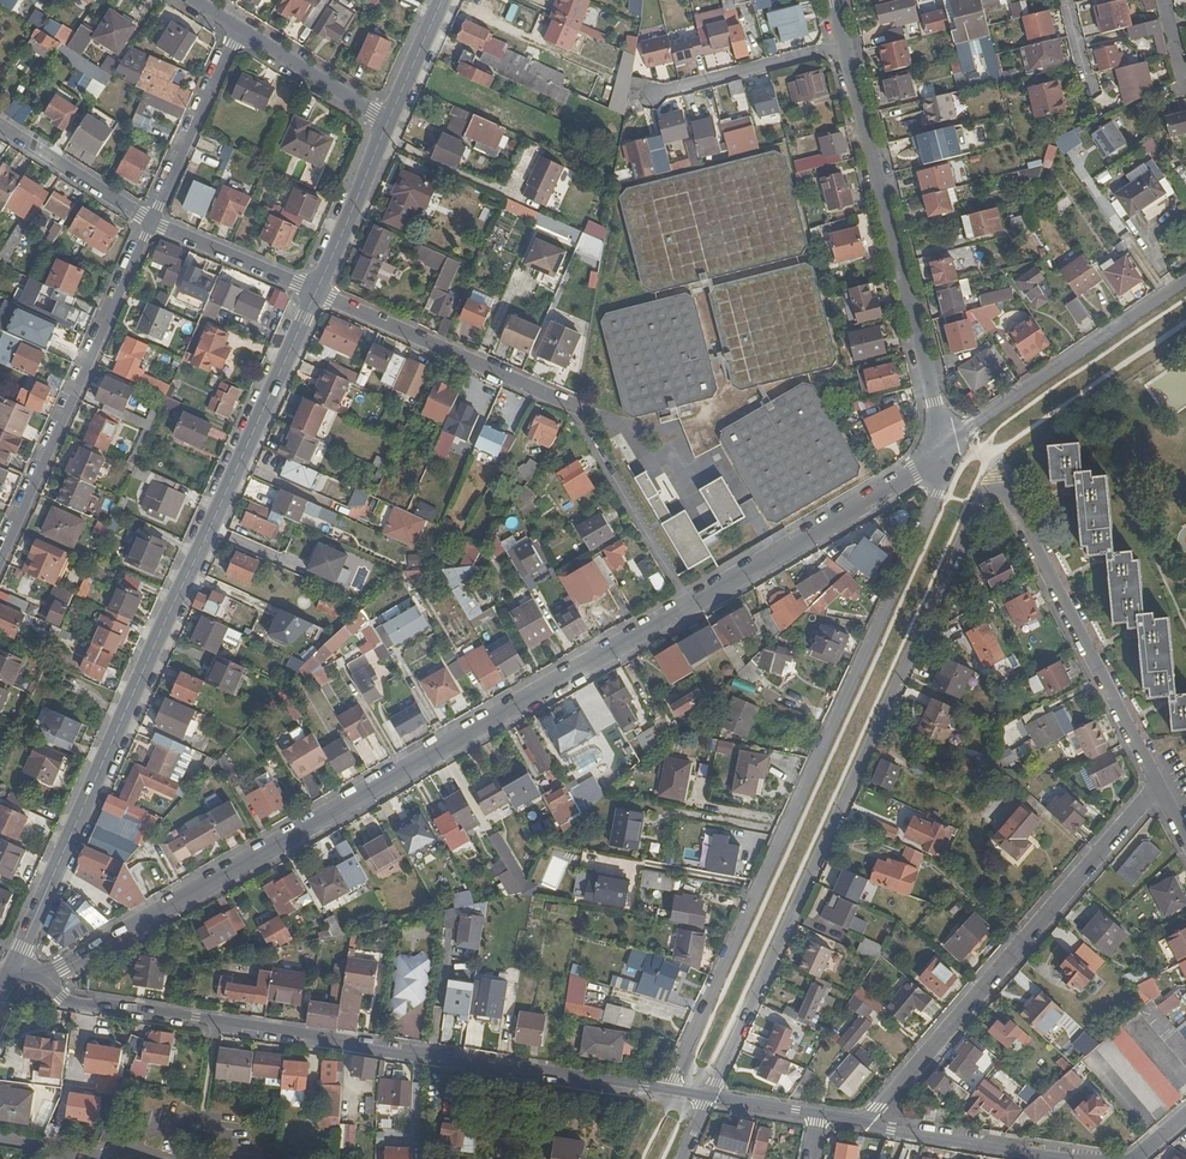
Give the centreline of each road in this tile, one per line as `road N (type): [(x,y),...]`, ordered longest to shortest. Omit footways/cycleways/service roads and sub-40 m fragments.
road 1 (residential): [(942,444),(910,474),(47,976)]
road 2 (tertiary): [(12,968),(316,292)]
road 3 (residential): [(942,444),(933,494),(666,1091)]
road 4 (residential): [(707,1097),(987,488)]
road 5 (secondary): [(666,1091),(59,1000),(47,976)]
road 6 (residential): [(1159,786),(861,1123)]
road 7 (residential): [(844,45),(942,444)]
road 8 (residential): [(0,562),(152,222)]
road 9 (residential): [(1159,786),(1004,492),(987,488)]
road 10 (residential): [(1185,280),(942,444)]
road 11 (residential): [(316,292),(568,404)]
road 12 (secondary): [(1076,1158),(861,1123)]
road 13 (residential): [(152,222),(239,29)]
road 14 (tertiary): [(316,292),(389,122)]
road 15 (residential): [(0,126),(152,222)]
road 16 (residential): [(152,222),(316,292)]
road 17 (residential): [(239,29),(389,122)]
road 18 (residential): [(684,86),(844,45)]
road 19 (tertiary): [(389,122),(442,0)]

